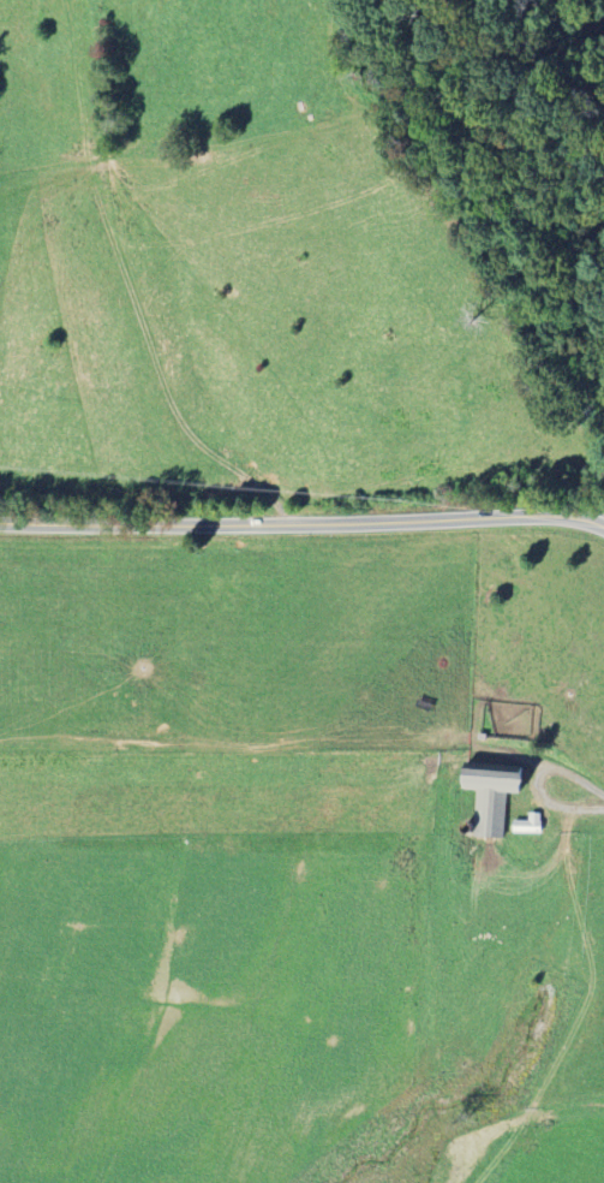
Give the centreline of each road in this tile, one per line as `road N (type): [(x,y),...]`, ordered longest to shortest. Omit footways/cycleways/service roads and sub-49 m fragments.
road 1 (tertiary): [(0,526),(520,517),(603,527)]

